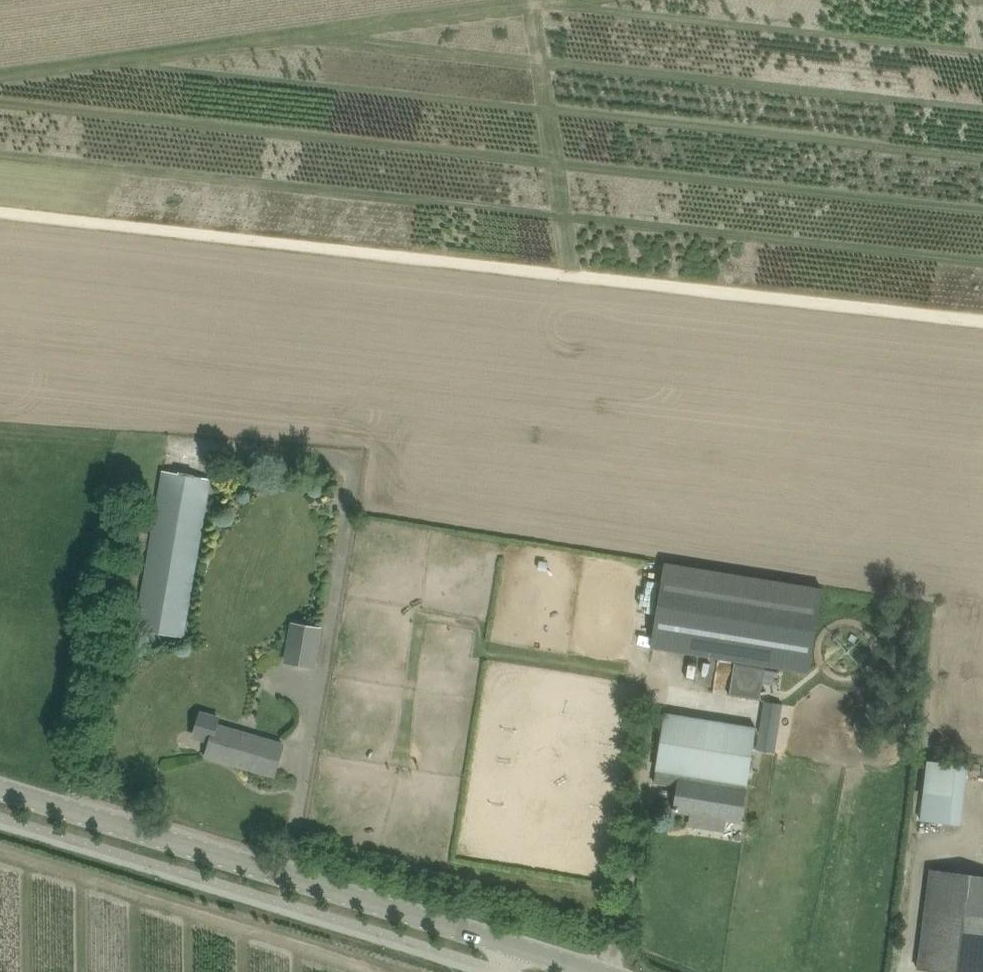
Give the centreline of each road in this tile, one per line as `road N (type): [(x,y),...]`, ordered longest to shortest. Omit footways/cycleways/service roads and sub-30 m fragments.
road 1 (tertiary): [(597,971),(0,788)]

